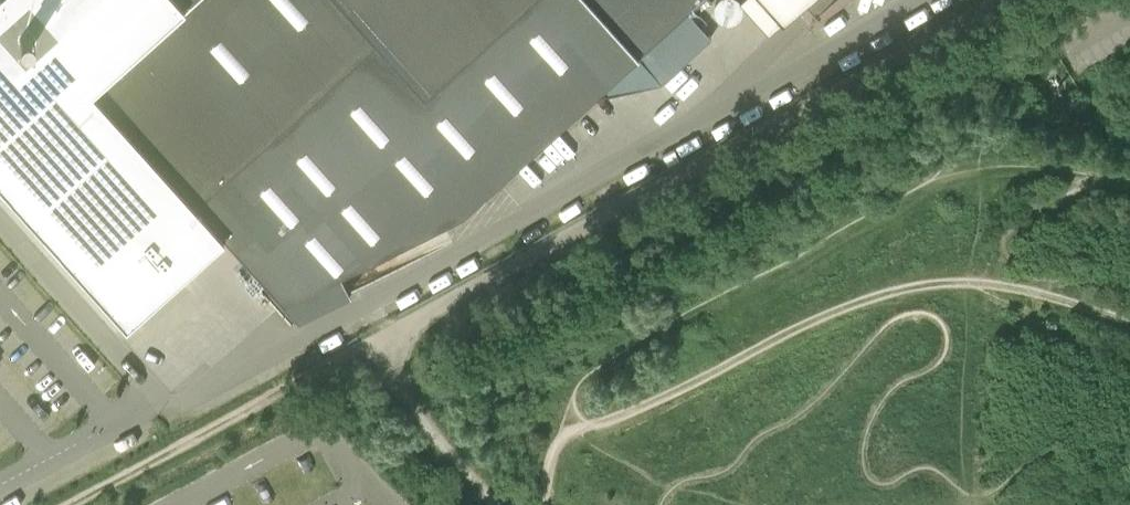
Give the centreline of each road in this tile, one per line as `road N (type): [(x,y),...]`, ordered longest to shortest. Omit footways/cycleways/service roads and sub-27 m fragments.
road 1 (track): [(939,179),(595,370),(563,402),(555,426),(605,422),(880,293),(933,281),(988,282)]
road 2 (track): [(376,340),(991,0)]
road 3 (track): [(69,504),(376,340)]
road 4 (track): [(376,340),(418,417),(498,504)]
road 5 (track): [(742,504),(655,480),(555,426)]
road 6 (track): [(1079,171),(988,166),(939,179)]

